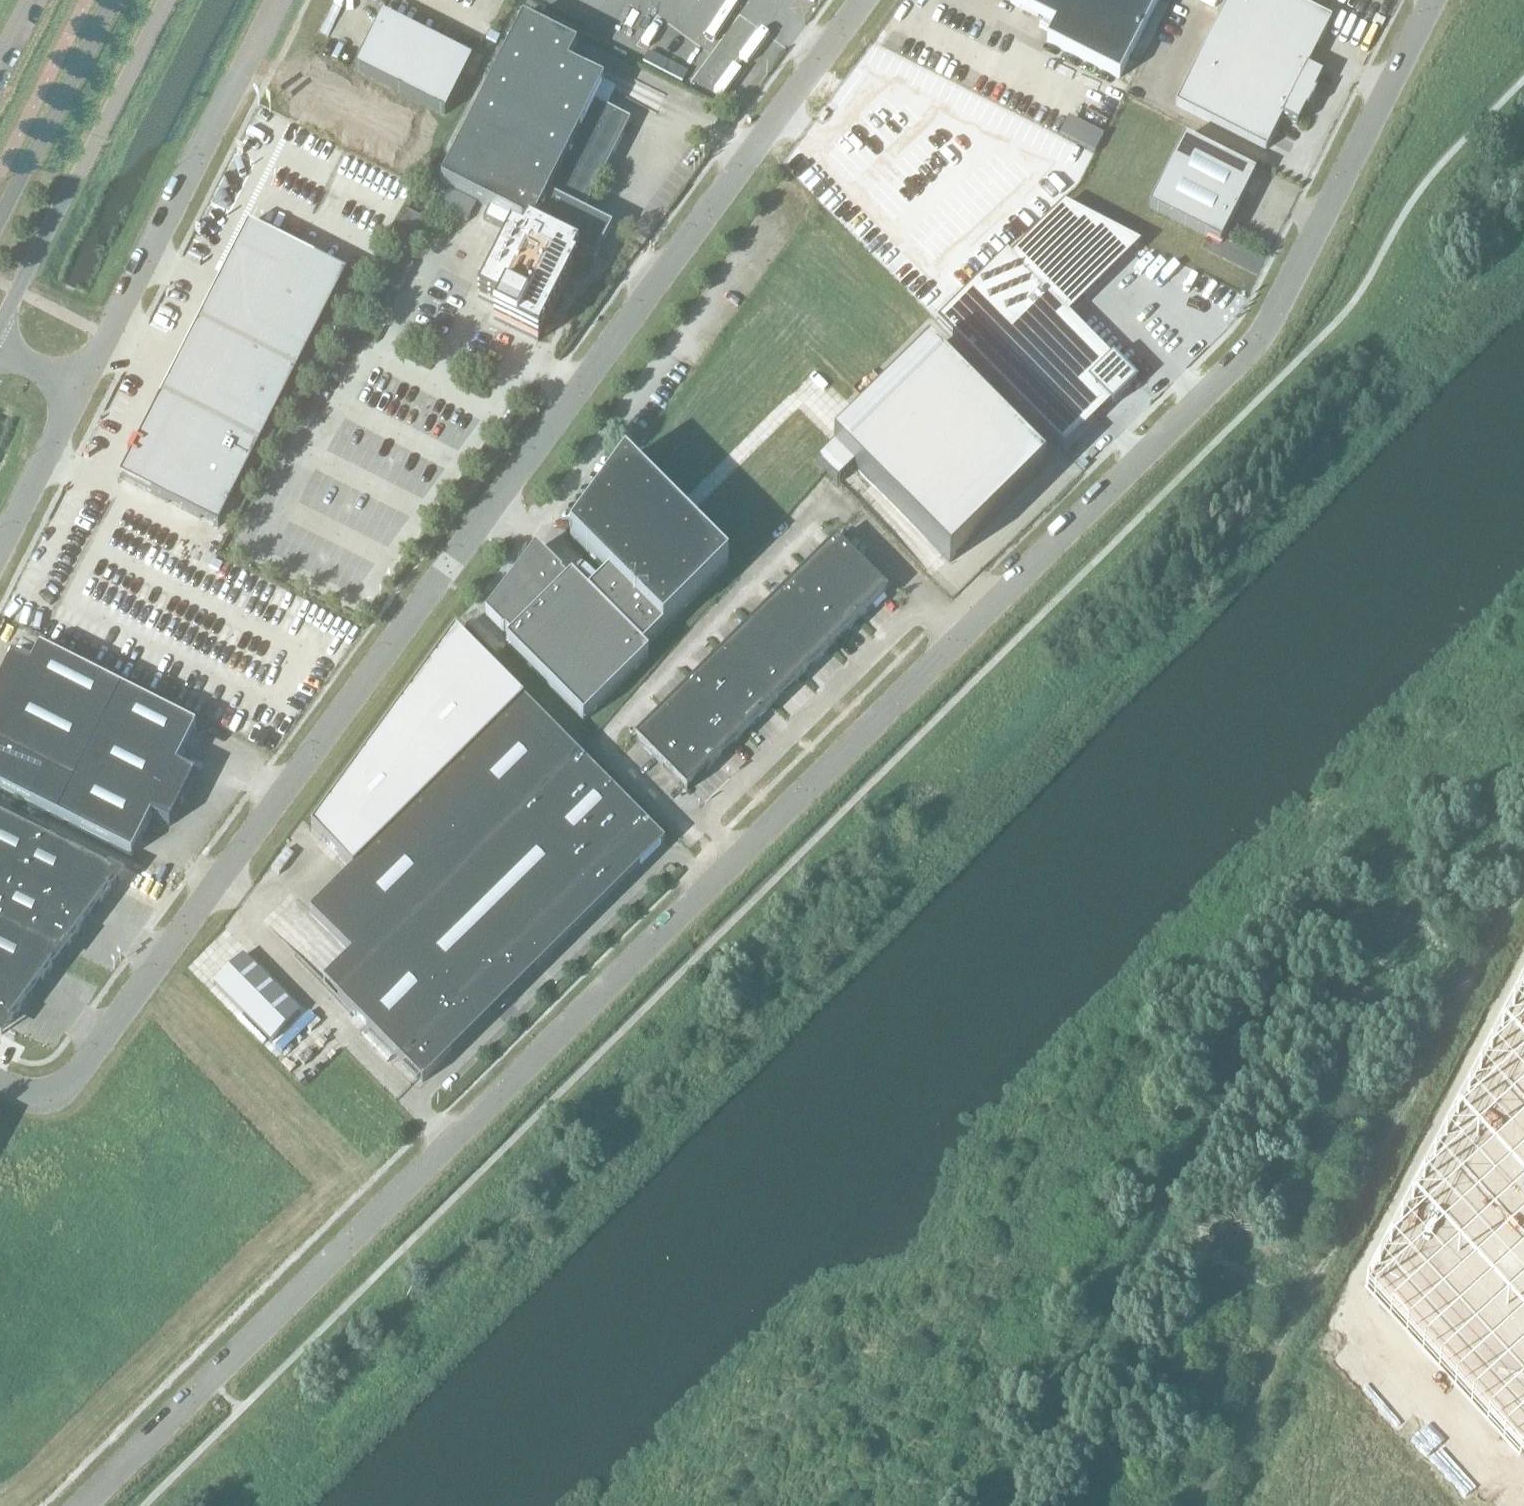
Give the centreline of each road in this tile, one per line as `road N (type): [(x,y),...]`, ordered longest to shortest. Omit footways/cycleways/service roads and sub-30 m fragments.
road 1 (unclassified): [(83,1505),(1254,344),(1432,0)]
road 2 (unclassified): [(0,1083),(36,1093),(77,1075),(863,0)]
road 3 (unclassified): [(276,0),(79,391)]
road 4 (tertiary): [(0,326),(164,0)]
road 5 (tertiary): [(109,0),(0,219)]
road 6 (unclassified): [(79,391),(0,548)]

